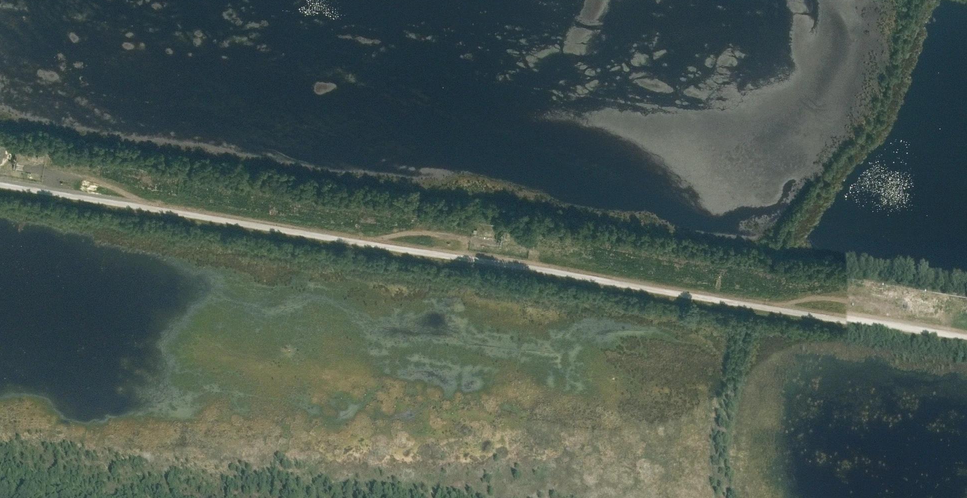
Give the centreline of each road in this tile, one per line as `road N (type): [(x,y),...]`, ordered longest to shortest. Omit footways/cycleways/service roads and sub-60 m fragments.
road 1 (track): [(0,180),(966,338)]

